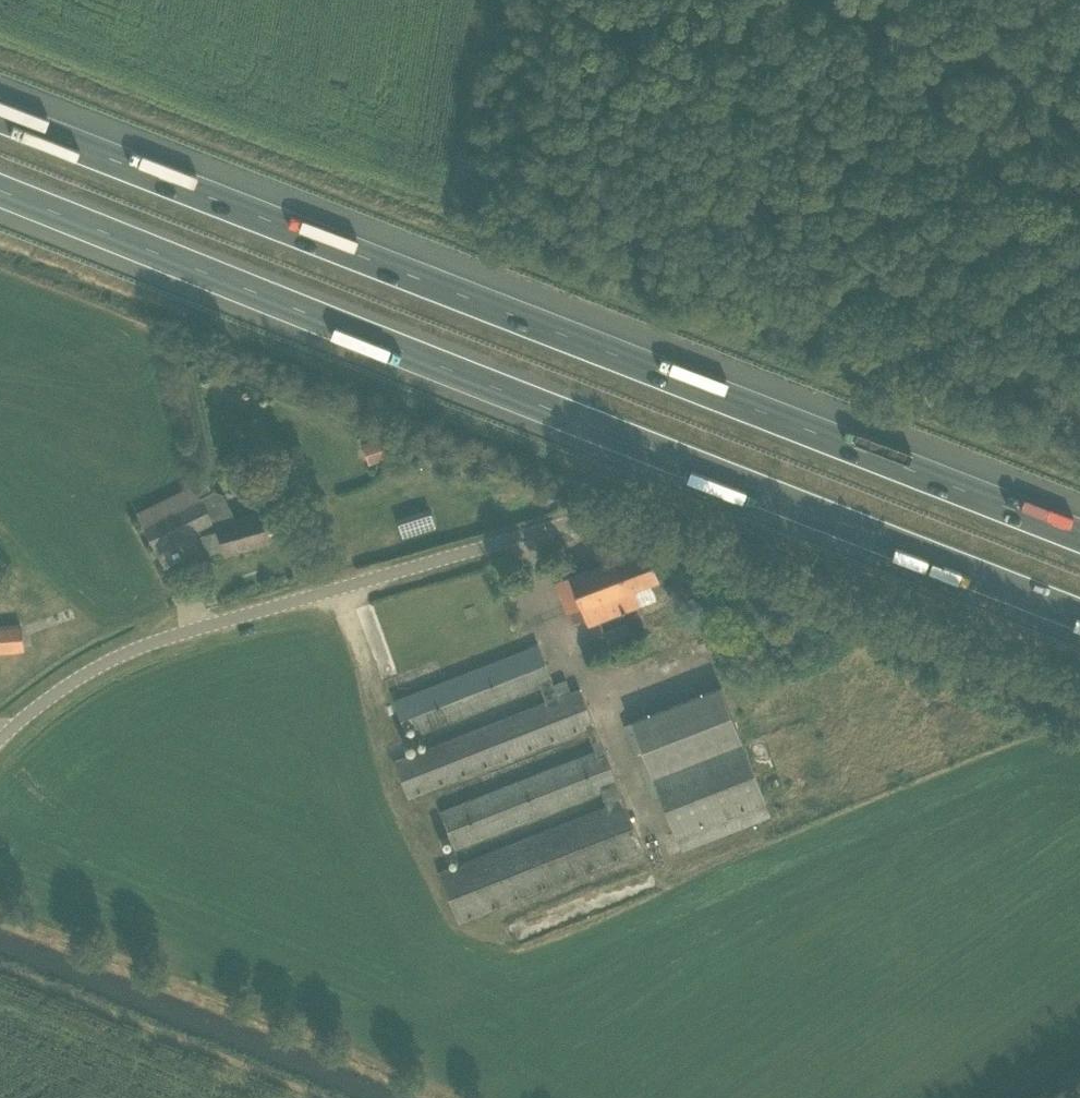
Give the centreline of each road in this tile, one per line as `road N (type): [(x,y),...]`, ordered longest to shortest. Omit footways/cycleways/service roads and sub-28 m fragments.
road 1 (motorway): [(0,190),(1079,615)]
road 2 (unclassified): [(1079,685),(653,520),(193,632),(87,675),(0,748)]
road 3 (motorway): [(1079,531),(0,115)]

